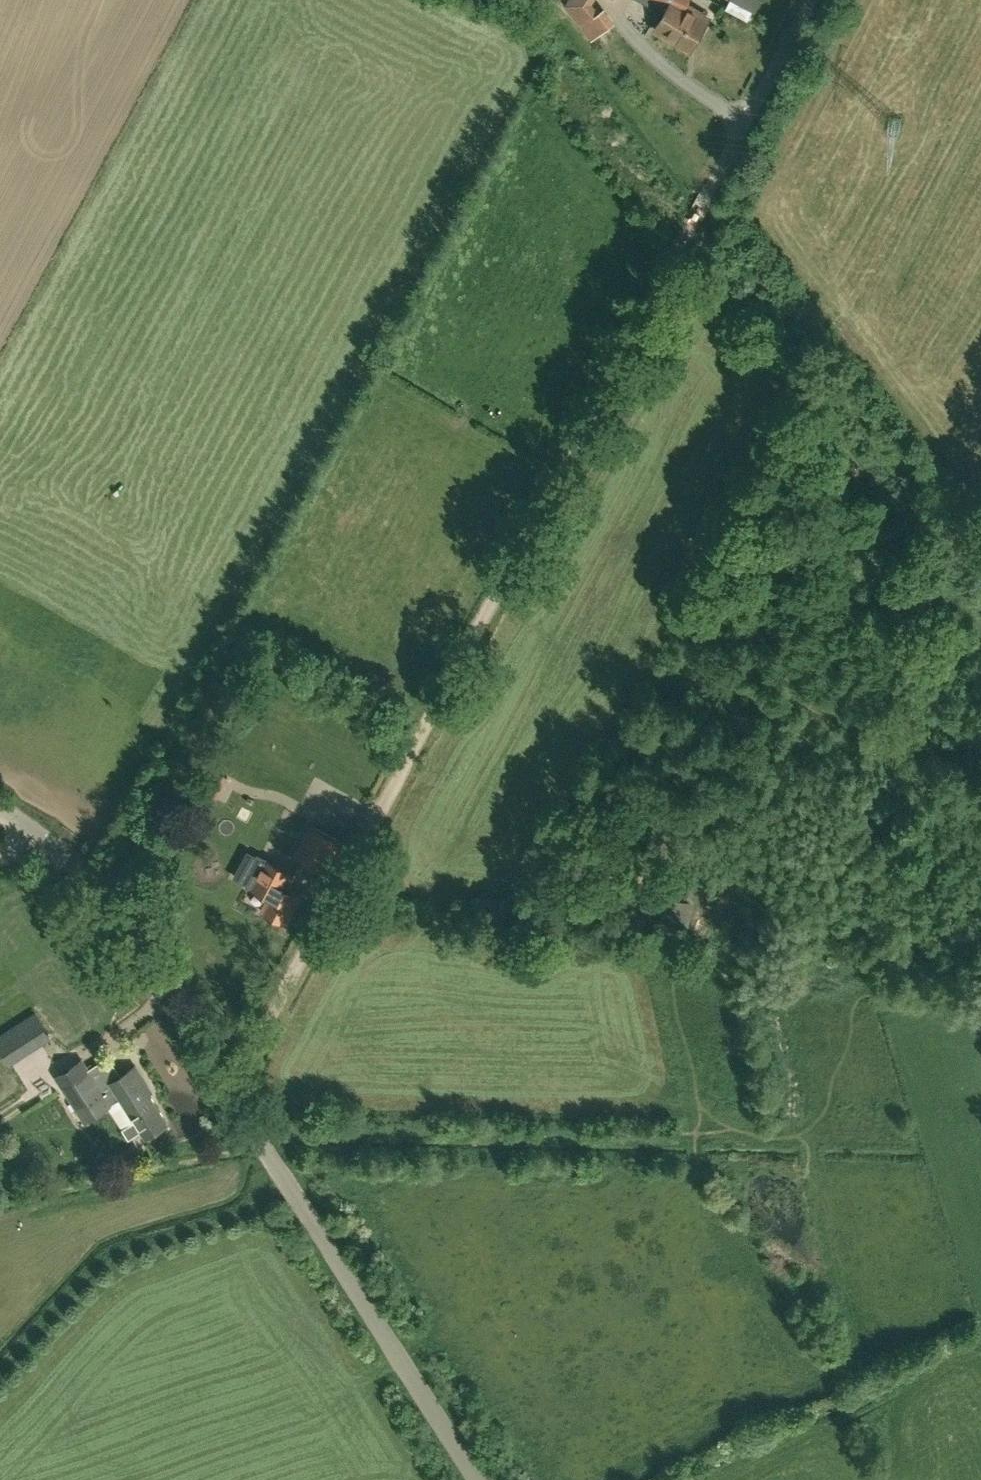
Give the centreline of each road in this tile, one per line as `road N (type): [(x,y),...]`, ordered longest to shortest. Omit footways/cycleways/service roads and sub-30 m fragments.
road 1 (unclassified): [(226,1096),(814,0)]
road 2 (unclassified): [(474,1479),(226,1096)]
road 3 (unclassified): [(226,1096),(93,893),(48,841)]

